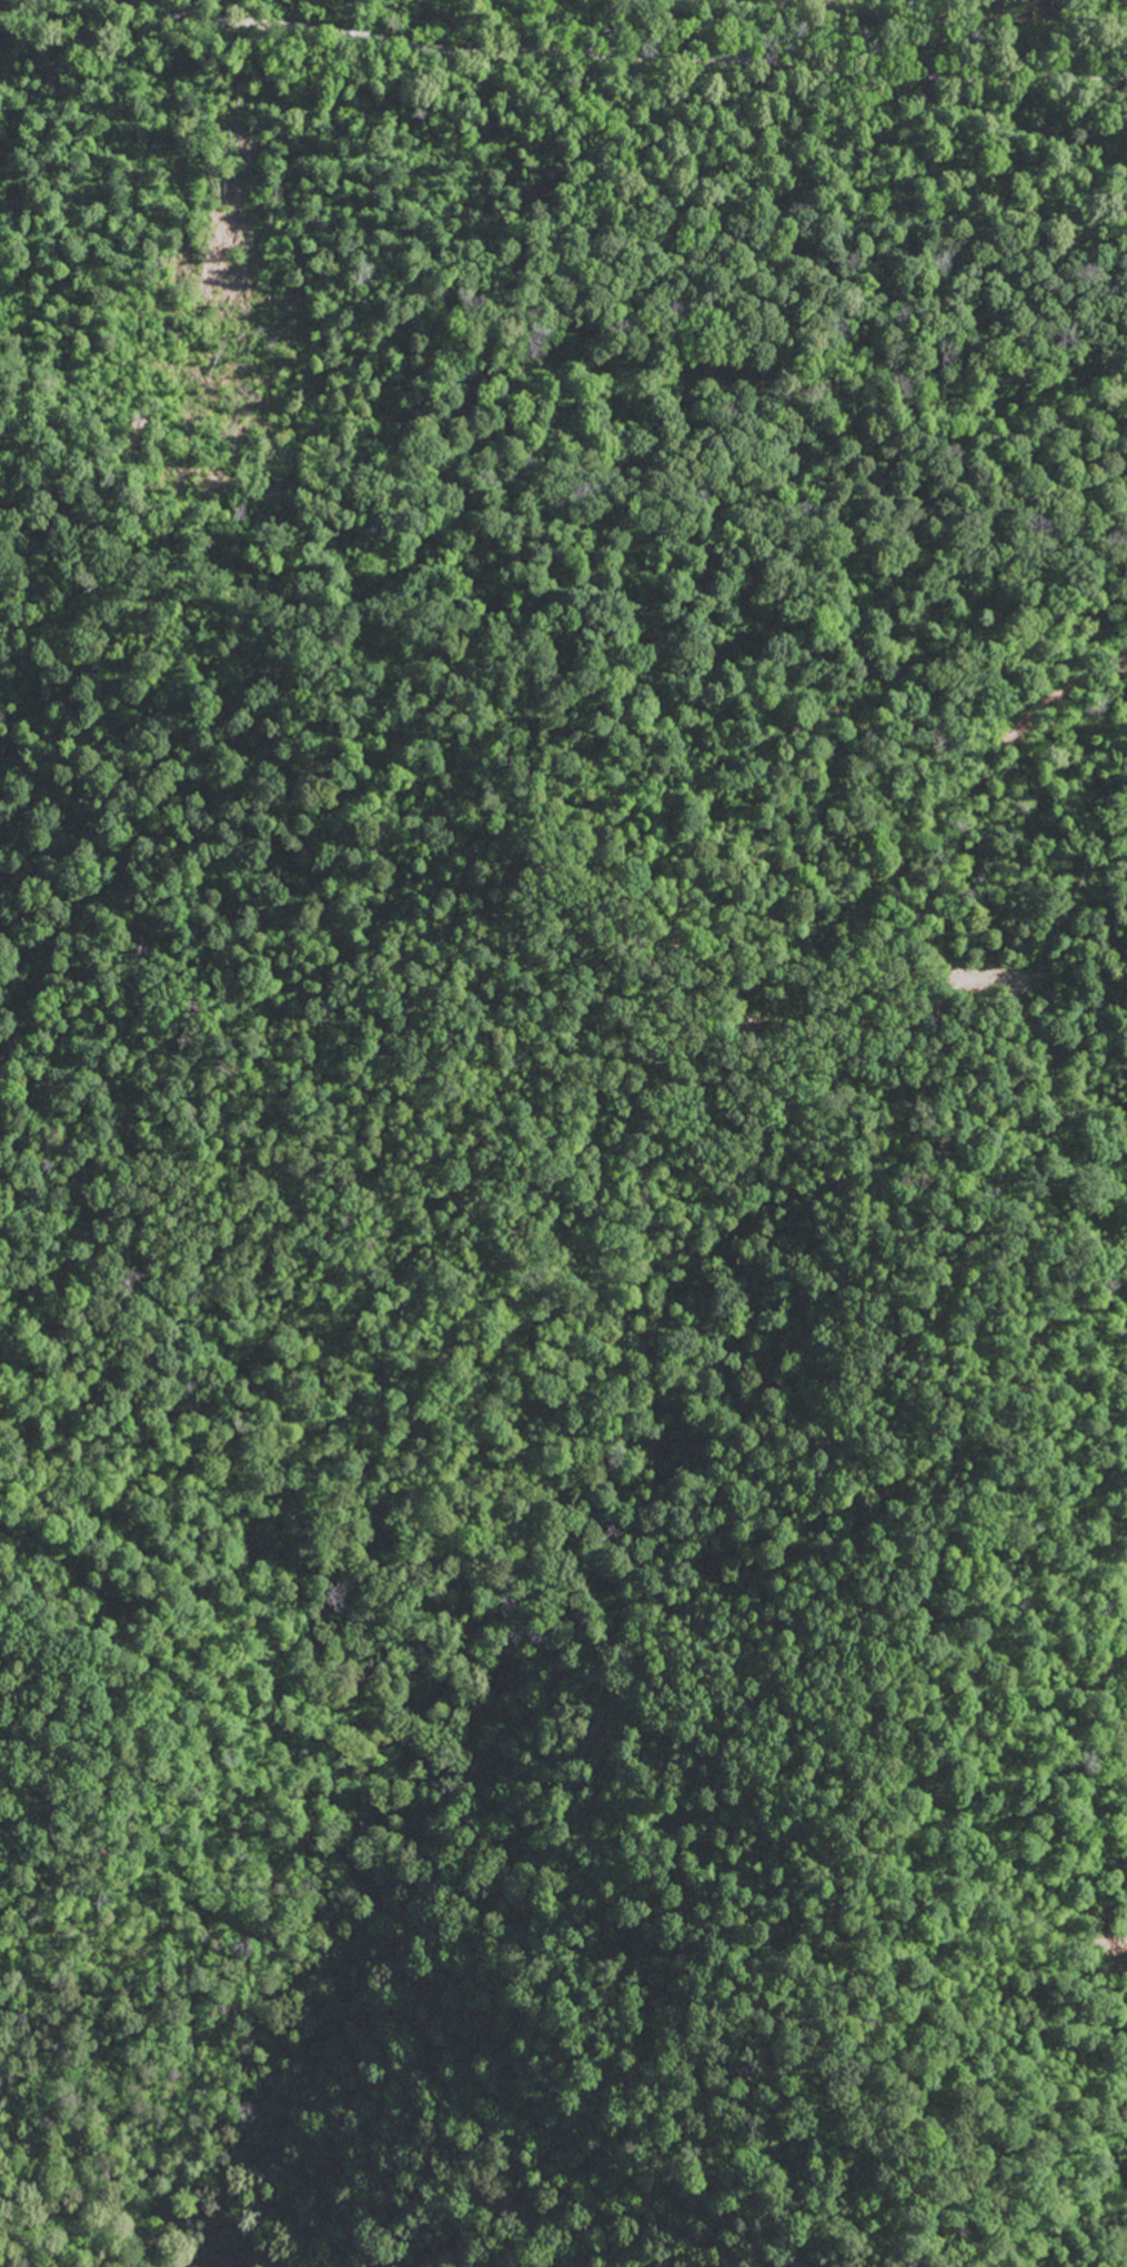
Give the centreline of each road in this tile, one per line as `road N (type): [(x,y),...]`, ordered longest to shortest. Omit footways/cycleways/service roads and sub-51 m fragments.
road 1 (residential): [(1126,74),(985,75),(524,56),(90,0)]

